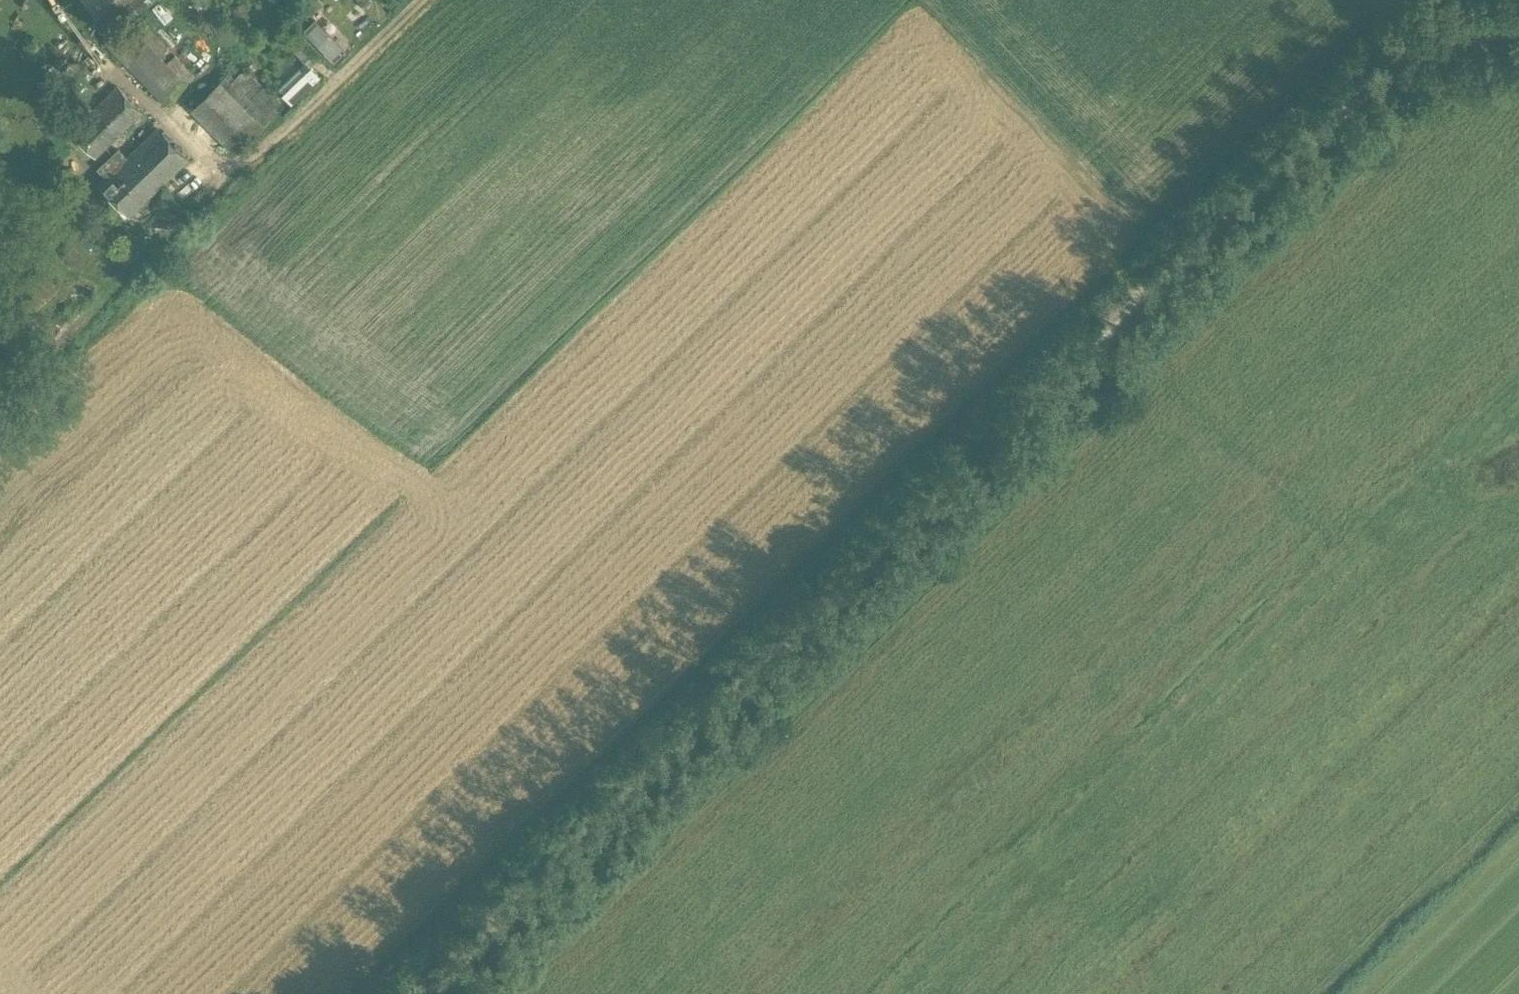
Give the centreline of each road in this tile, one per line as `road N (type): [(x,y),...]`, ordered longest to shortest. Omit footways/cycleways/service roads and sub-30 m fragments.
road 1 (unclassified): [(424,993),(1365,92),(1445,42),(1518,24)]
road 2 (track): [(424,0),(253,157),(220,167),(212,193)]
road 3 (track): [(220,167),(122,78),(96,96)]

